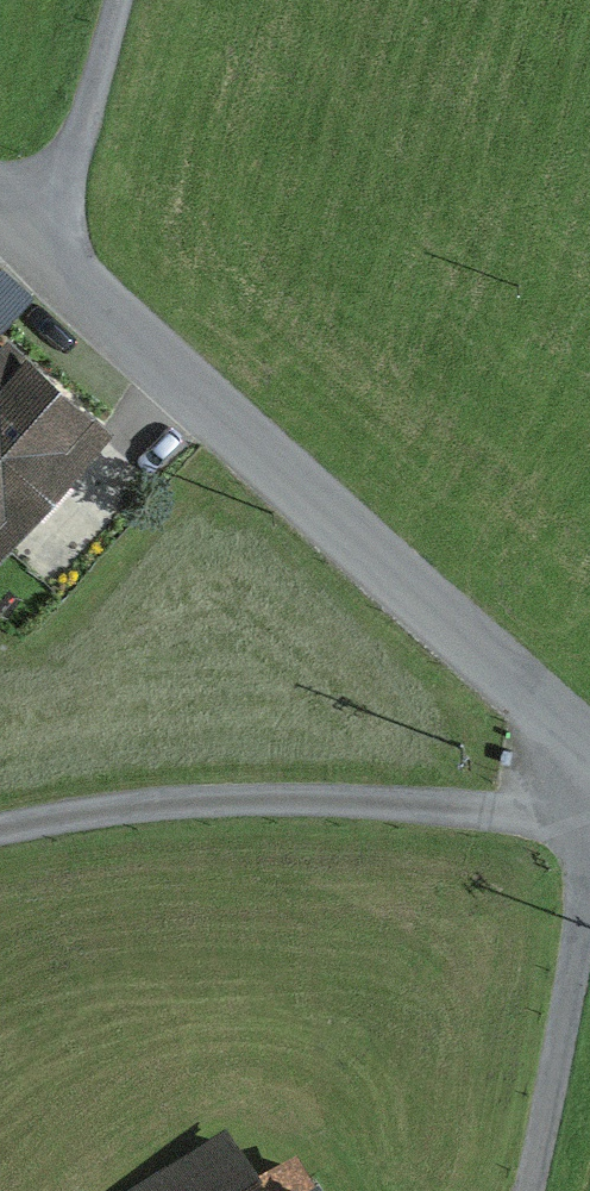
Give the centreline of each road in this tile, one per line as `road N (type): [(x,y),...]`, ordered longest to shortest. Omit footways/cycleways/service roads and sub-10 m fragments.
road 1 (residential): [(589,737),(371,546),(25,223)]
road 2 (residential): [(589,880),(522,1190)]
road 3 (track): [(117,0),(75,137),(25,223)]

